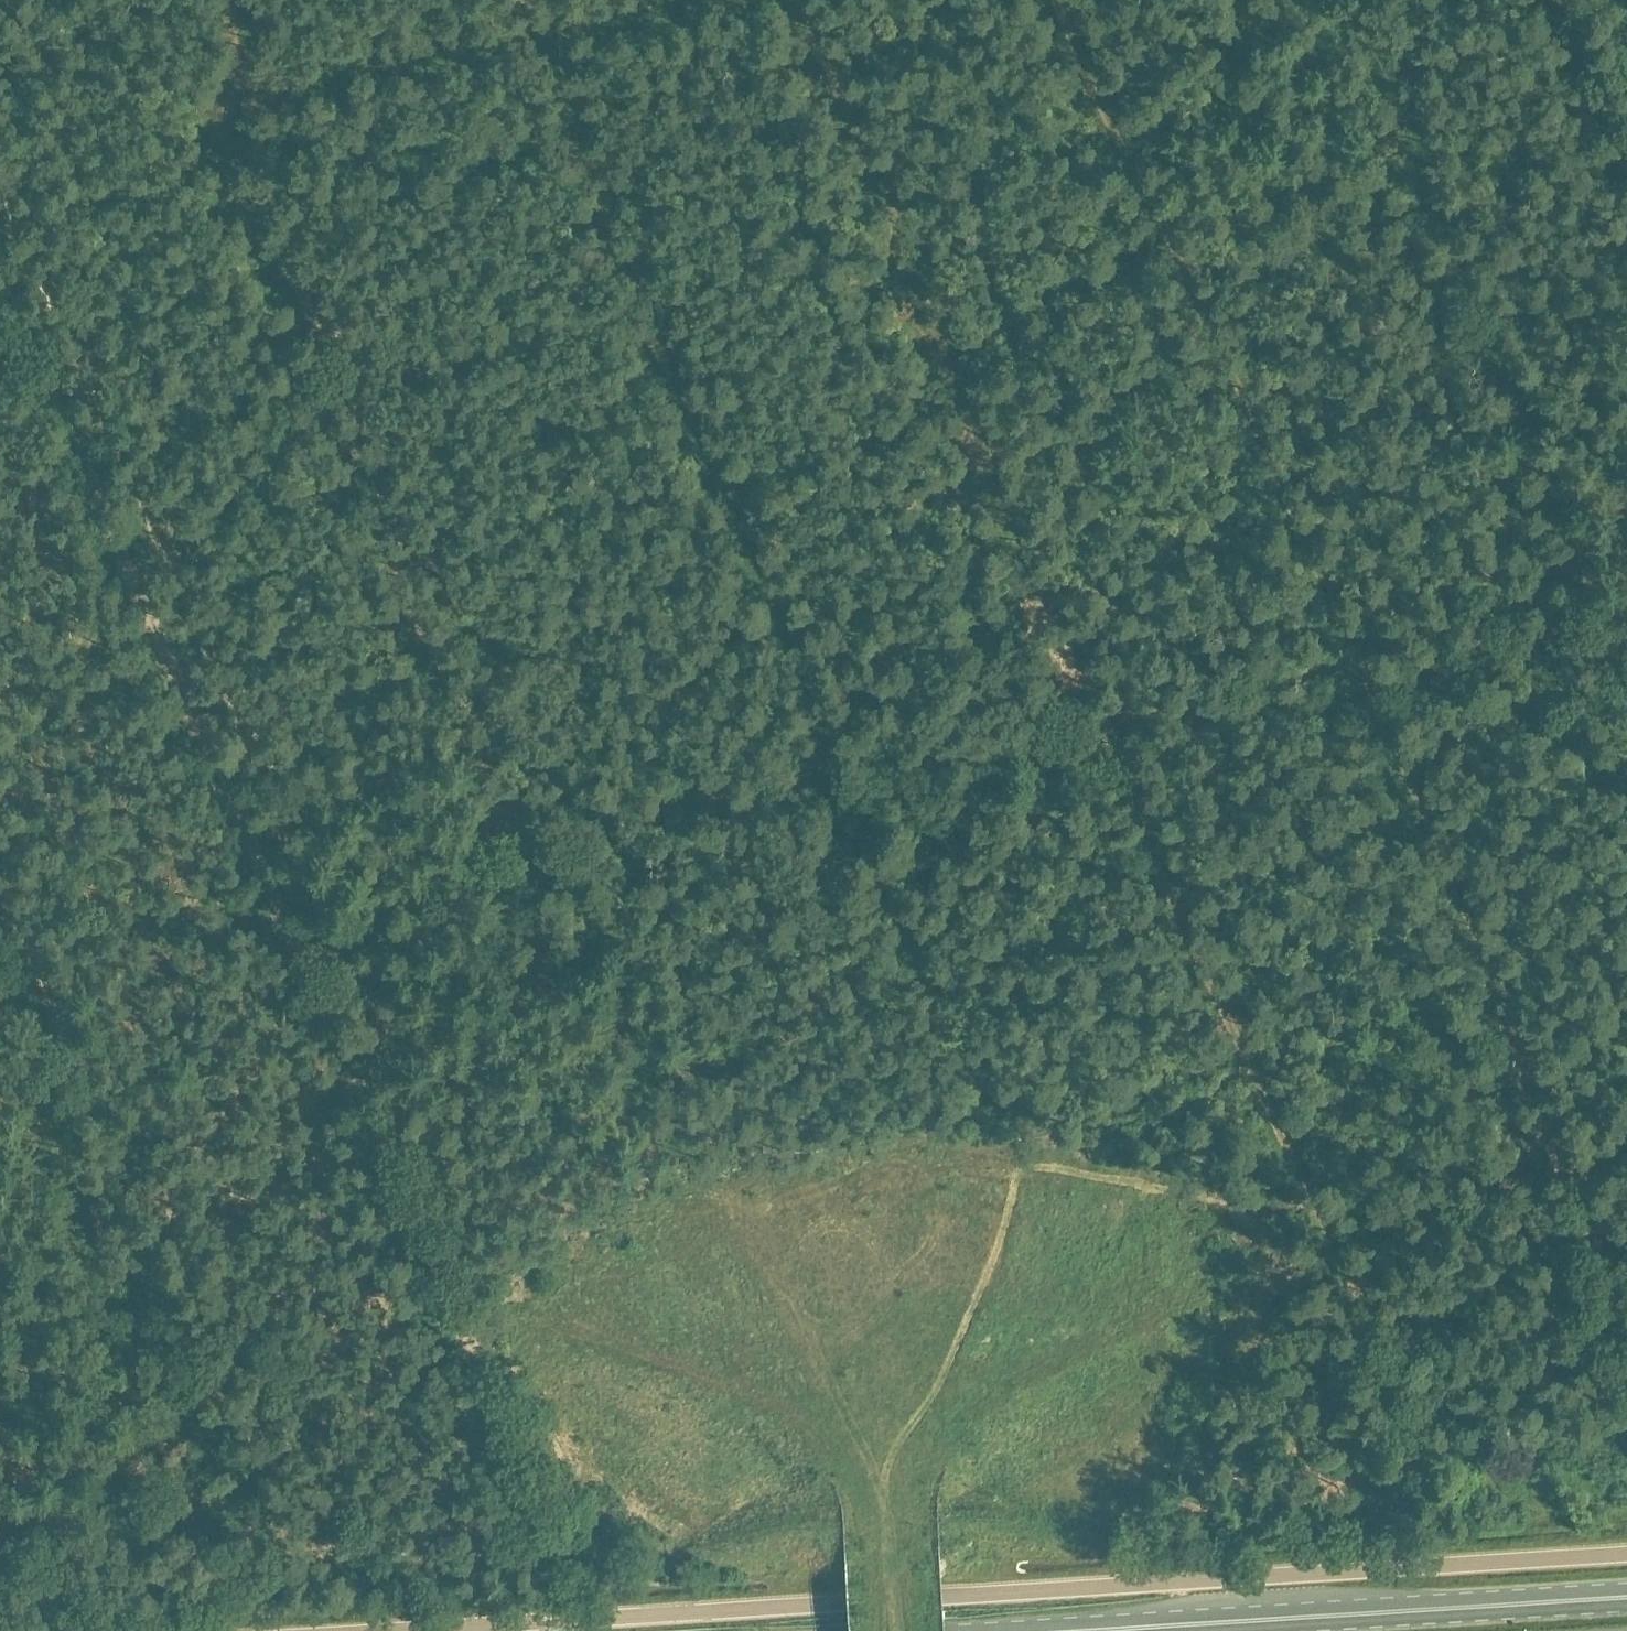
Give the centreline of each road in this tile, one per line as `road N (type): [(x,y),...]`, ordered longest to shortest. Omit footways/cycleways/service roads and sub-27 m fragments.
road 1 (track): [(0,276),(560,1557),(570,1624)]
road 2 (unclassified): [(454,1630),(1626,1554)]
road 3 (primary): [(1112,1630),(1626,1599)]

